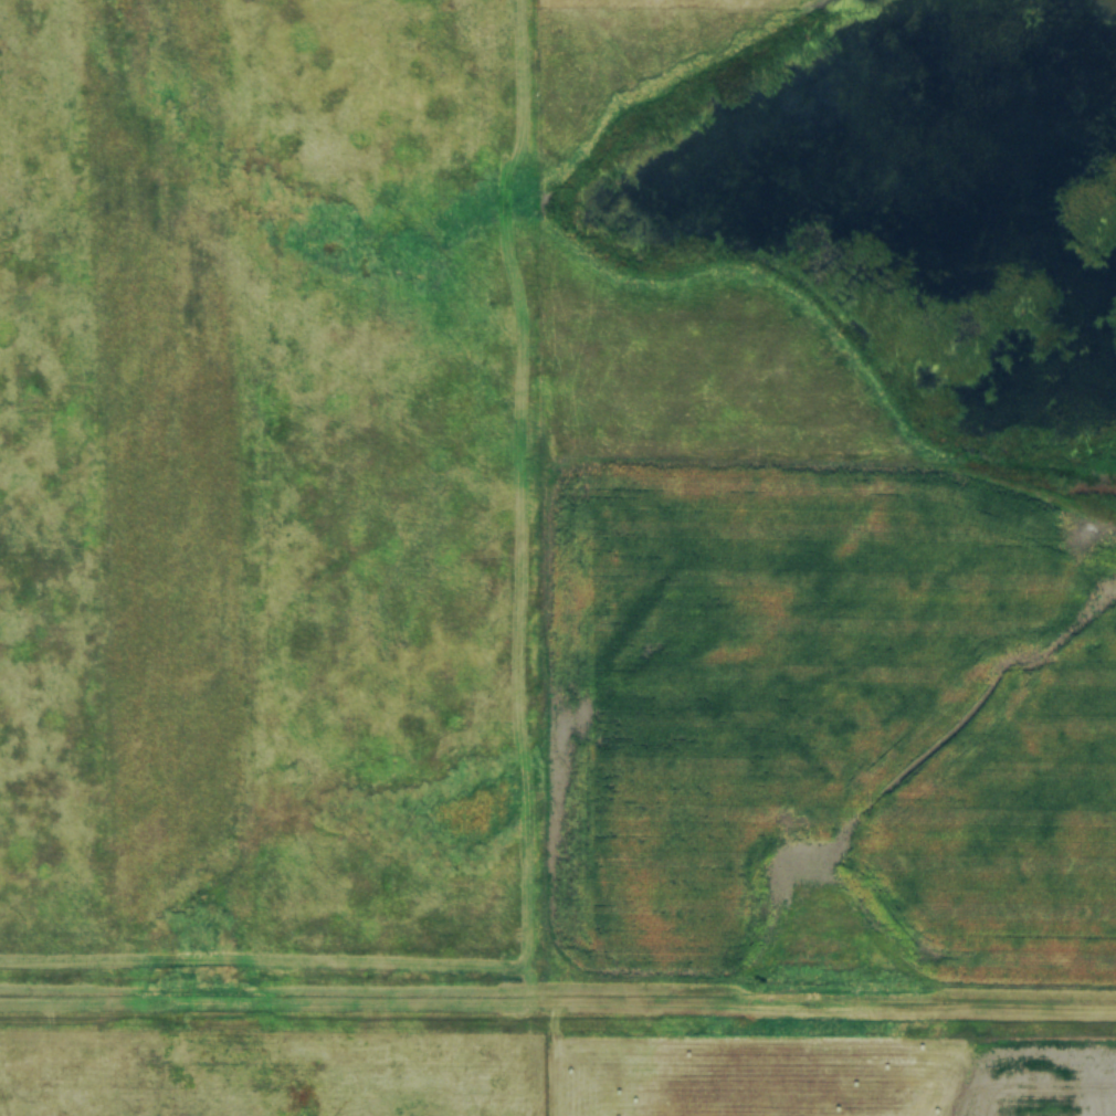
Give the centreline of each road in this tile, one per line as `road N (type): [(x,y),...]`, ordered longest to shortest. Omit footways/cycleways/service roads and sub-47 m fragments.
road 1 (residential): [(1115,1000),(0,992)]

